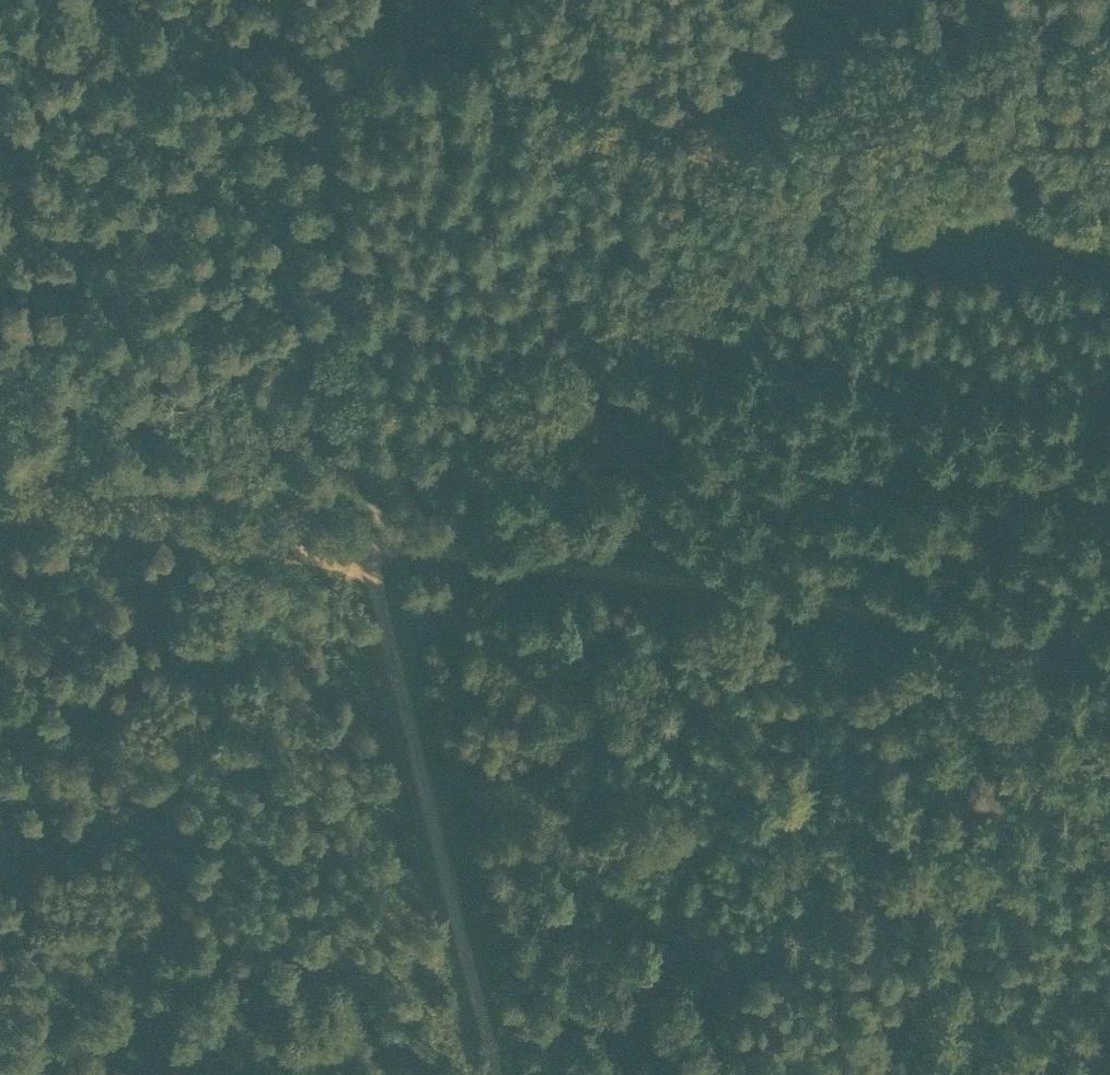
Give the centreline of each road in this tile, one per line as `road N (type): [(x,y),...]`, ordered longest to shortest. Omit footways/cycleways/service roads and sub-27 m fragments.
road 1 (track): [(1109,648),(413,548)]
road 2 (track): [(505,1074),(373,546)]
road 3 (track): [(292,28),(373,546)]
road 4 (track): [(373,546),(0,495)]

